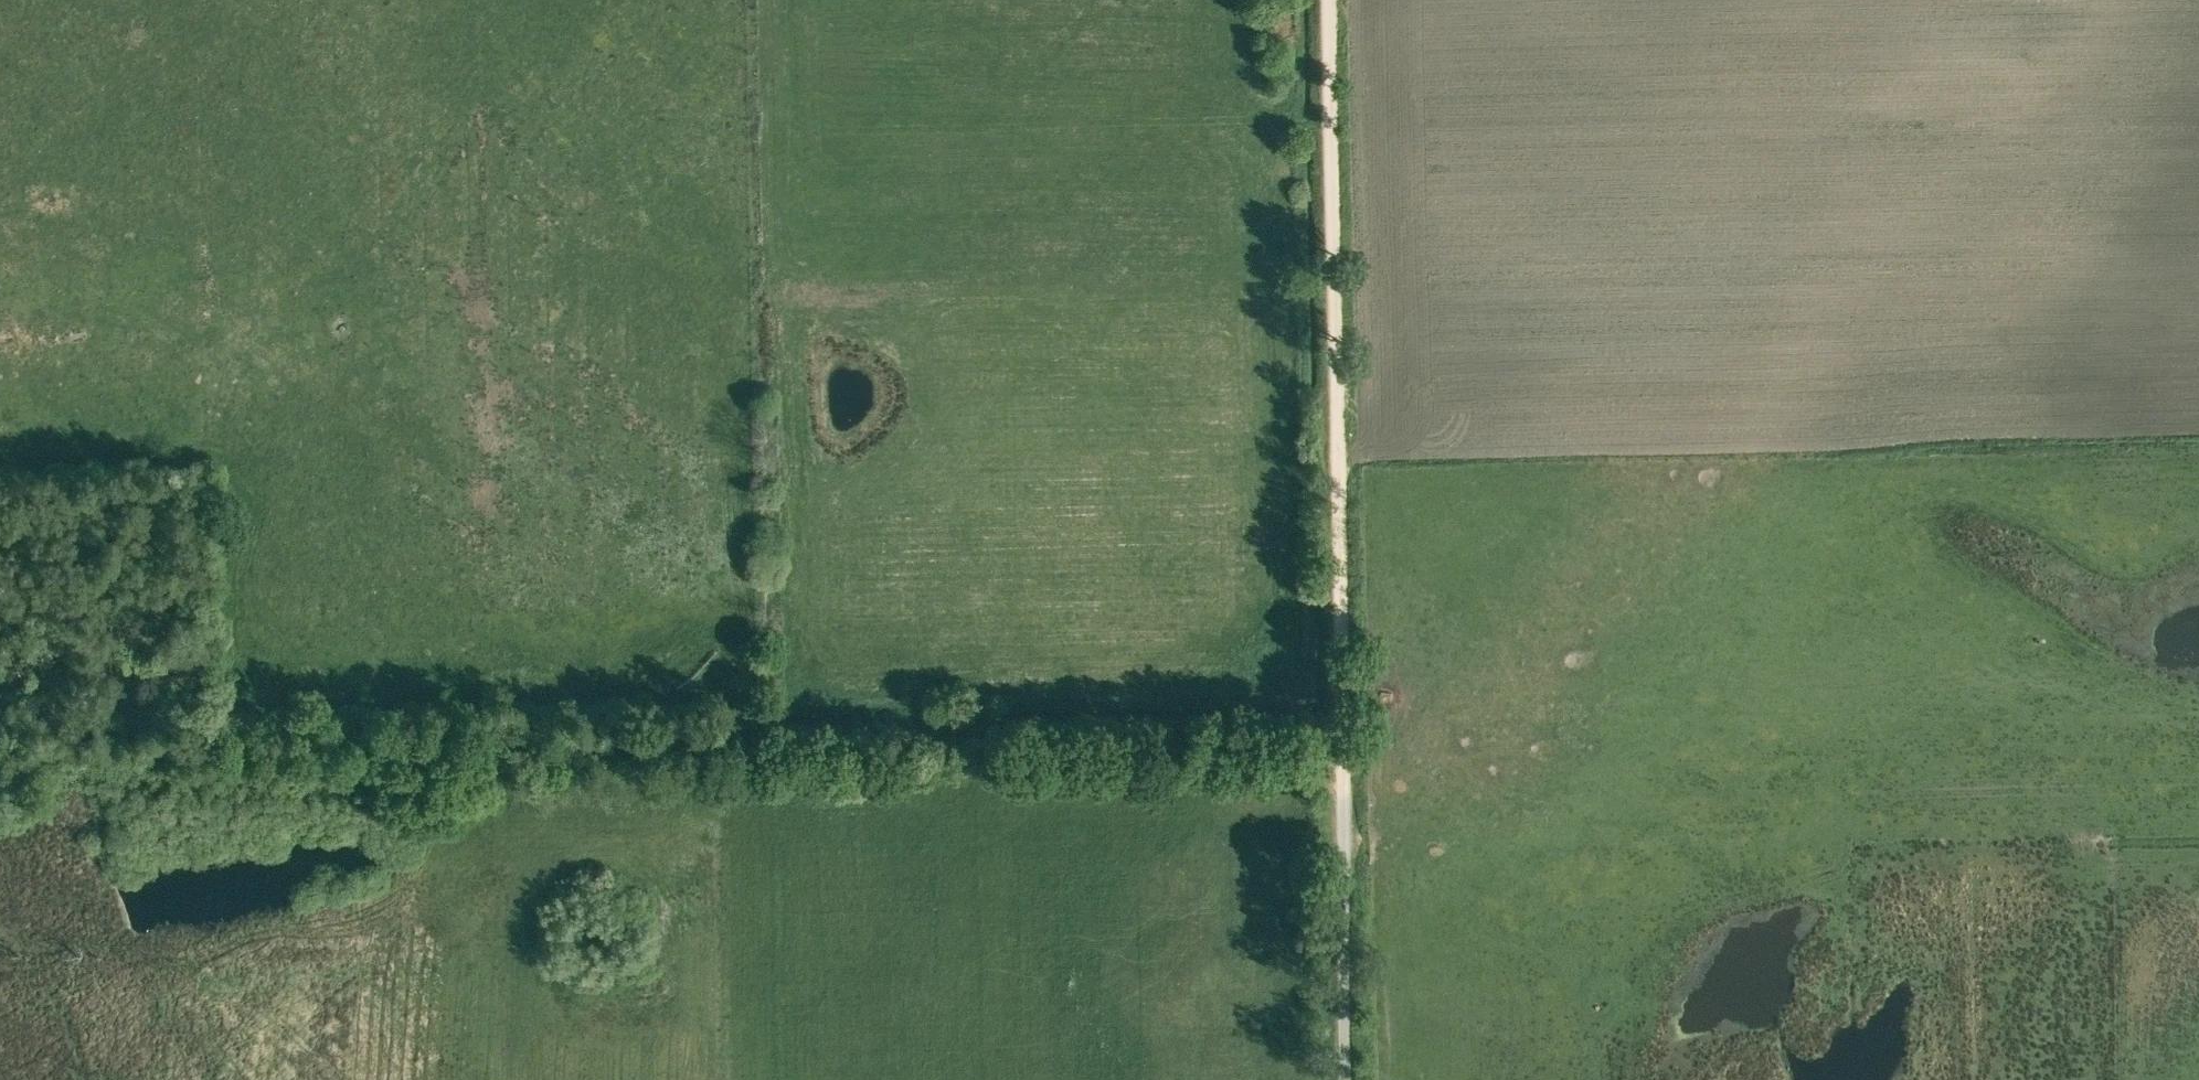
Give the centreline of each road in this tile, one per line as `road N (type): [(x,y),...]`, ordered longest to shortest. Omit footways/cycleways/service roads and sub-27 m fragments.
road 1 (unclassified): [(1338,1079),(1319,0)]

